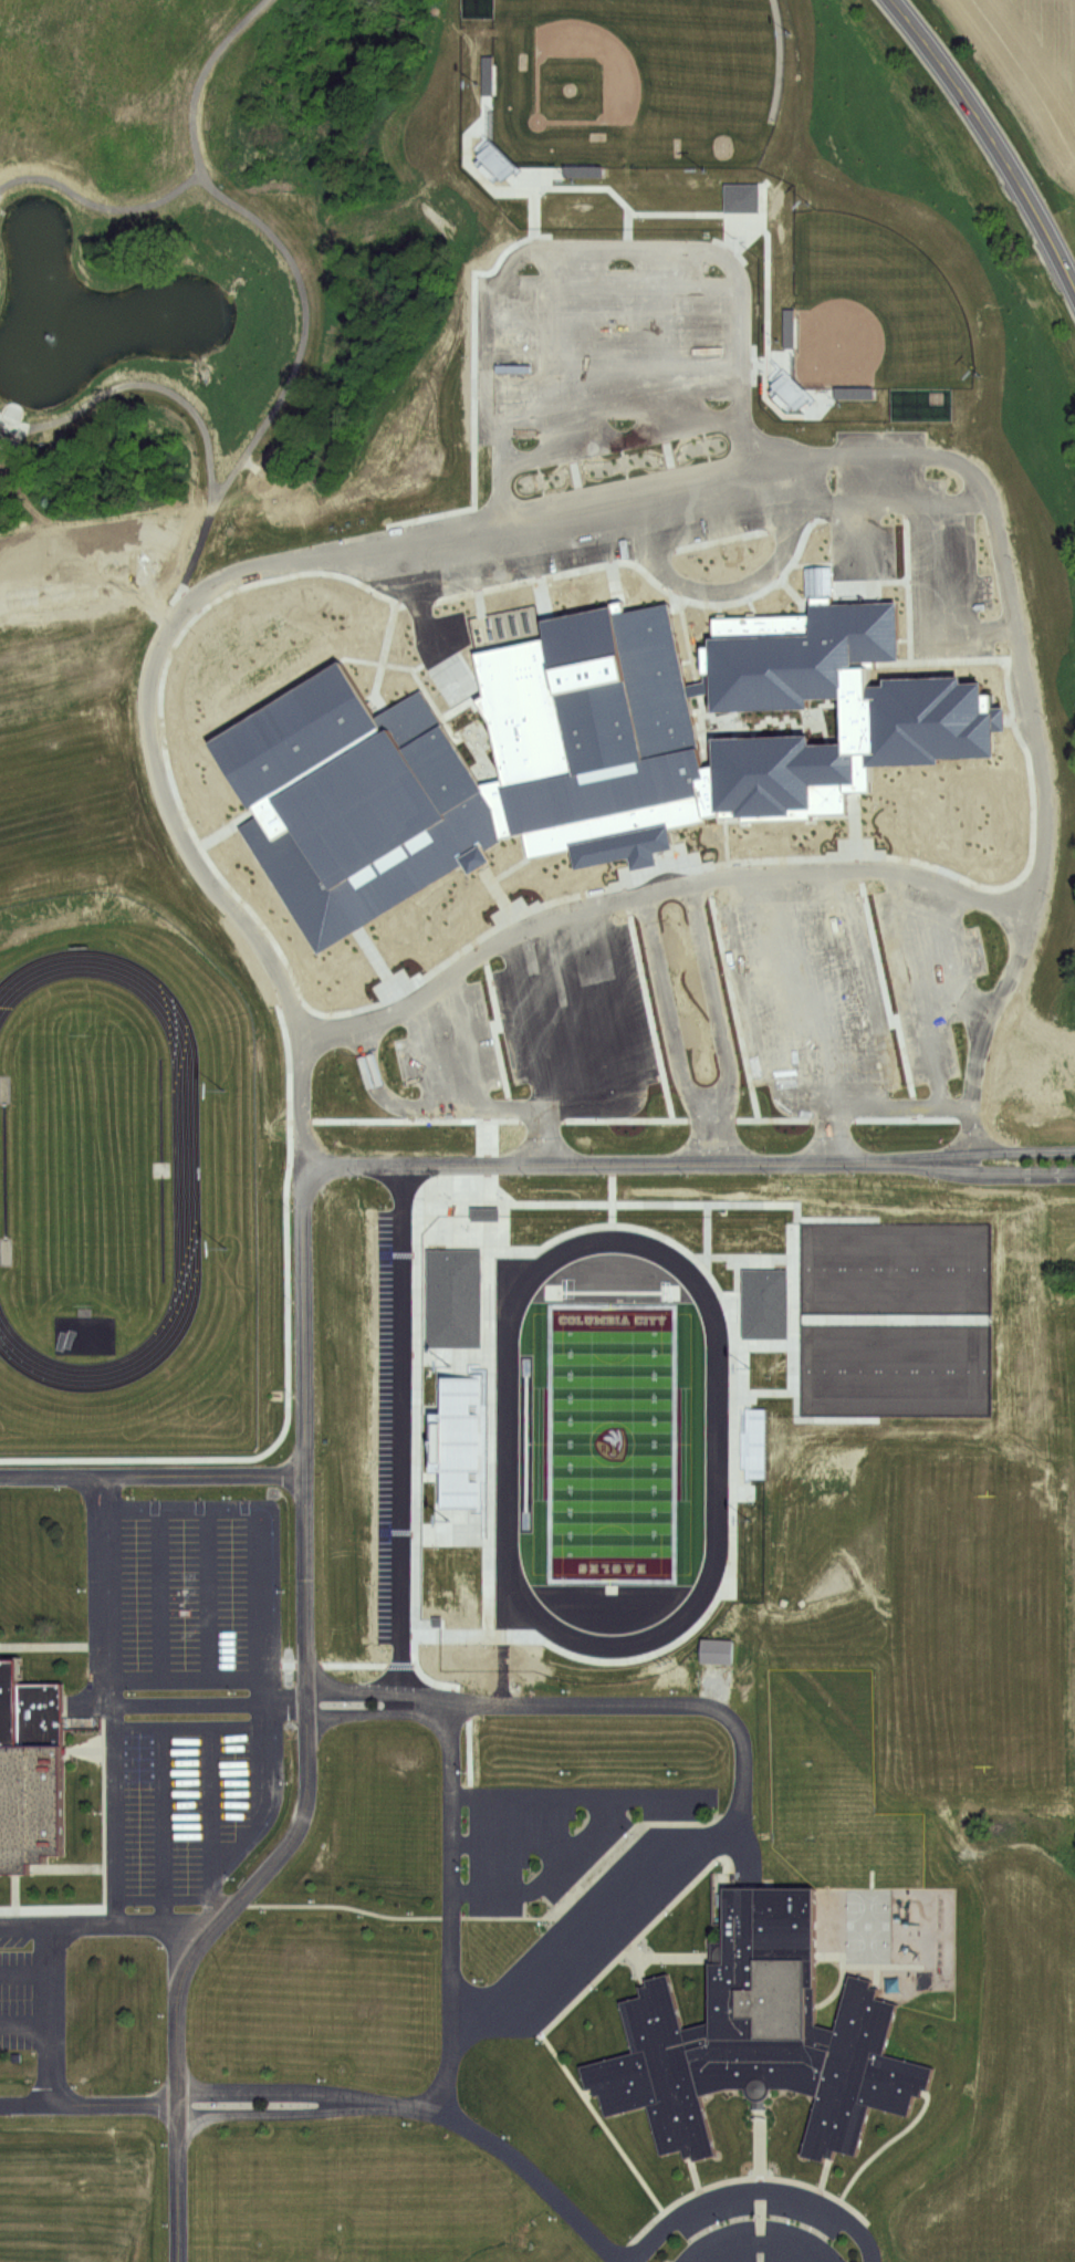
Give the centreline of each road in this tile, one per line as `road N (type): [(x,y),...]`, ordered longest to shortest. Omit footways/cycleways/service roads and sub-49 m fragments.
road 1 (residential): [(302,1125),(304,1023),(289,984),(200,866),(159,784),(145,711),(168,634),(227,575),(495,524),(578,529),(648,517),(808,454),(889,447),(952,456),(983,491),(1050,813),(1034,903),(1021,920),(966,884),(792,862),(716,874),(563,914),(503,938),(366,1040),(304,1040)]
road 2 (residential): [(916,1158),(337,1163),(311,1169),(302,1205),(304,1803),(272,1860),(200,1938),(180,1973),(177,2261)]
road 3 (residential): [(447,1993),(484,1994),(648,1831),(742,1820),(744,1764),(741,1728),(703,1699),(448,1708)]
road 4 (residential): [(495,524),(498,279),(519,253),(695,253),(723,265),(738,288),(748,479)]
road 5 (residential): [(752,1159),(728,1140),(717,1117),(727,1091),(697,908),(678,883),(653,888),(647,911),(688,1096),(701,1122),(679,1161)]
road 6 (residential): [(448,1708),(447,2029),(439,2101),(345,2098)]
road 7 (residential): [(101,1473),(101,1701),(304,1700)]
road 8 (residential): [(160,1508),(160,1679),(208,1679),(210,1507)]
road 9 (residential): [(829,1159),(832,1111),(969,1111),(972,1061),(1021,920)]
road 10 (residential): [(447,2029),(532,2026),(742,1820)]
road 11 (primary): [(1074,300),(994,147),(878,0)]
road 12 (residential): [(101,1508),(265,1507),(270,1700)]
road 13 (residential): [(115,1701),(115,1921),(215,1922)]
road 14 (residential): [(872,2261),(865,2231),(839,2207),(759,2185),(693,2199),(622,2259)]
road 15 (residential): [(0,1474),(303,1472)]
road 16 (residential): [(448,1890),(524,1888),(623,1791),(695,1792)]
road 17 (residential): [(366,1040),(370,1084),(387,1102),(411,1111),(536,1108),(534,1161)]
road 18 (residential): [(497,465),(709,418),(745,419)]
road 19 (residential): [(439,2101),(625,2261)]
road 20 (residential): [(379,546),(419,581),(571,559),(591,527)]
road 21 (residential): [(209,1724),(215,1922)]
road 22 (residential): [(161,1724),(161,1921)]
road 23 (residential): [(115,1724),(270,1724),(270,1700)]
road 24 (residential): [(448,1792),(623,1791)]
road 25 (residential): [(176,2112),(315,2110),(345,2098)]
road 26 (residential): [(345,2098),(313,2089),(176,2086)]
road 27 (residential): [(270,1724),(259,1826),(213,1866)]
road 28 (residential): [(916,1158),(966,1170),(1074,1171)]
road 29 (residential): [(1074,1147),(916,1158)]
road 30 (residential): [(0,2023),(49,2023),(48,1922)]
road 31 (residential): [(448,1708),(413,1690),(304,1687)]
road 32 (residential): [(304,1714),(448,1708)]
road 33 (residential): [(176,2099),(50,2099)]
road 34 (residential): [(448,1841),(571,1843)]
road 35 (residential): [(814,2261),(759,2239),(701,2261)]

